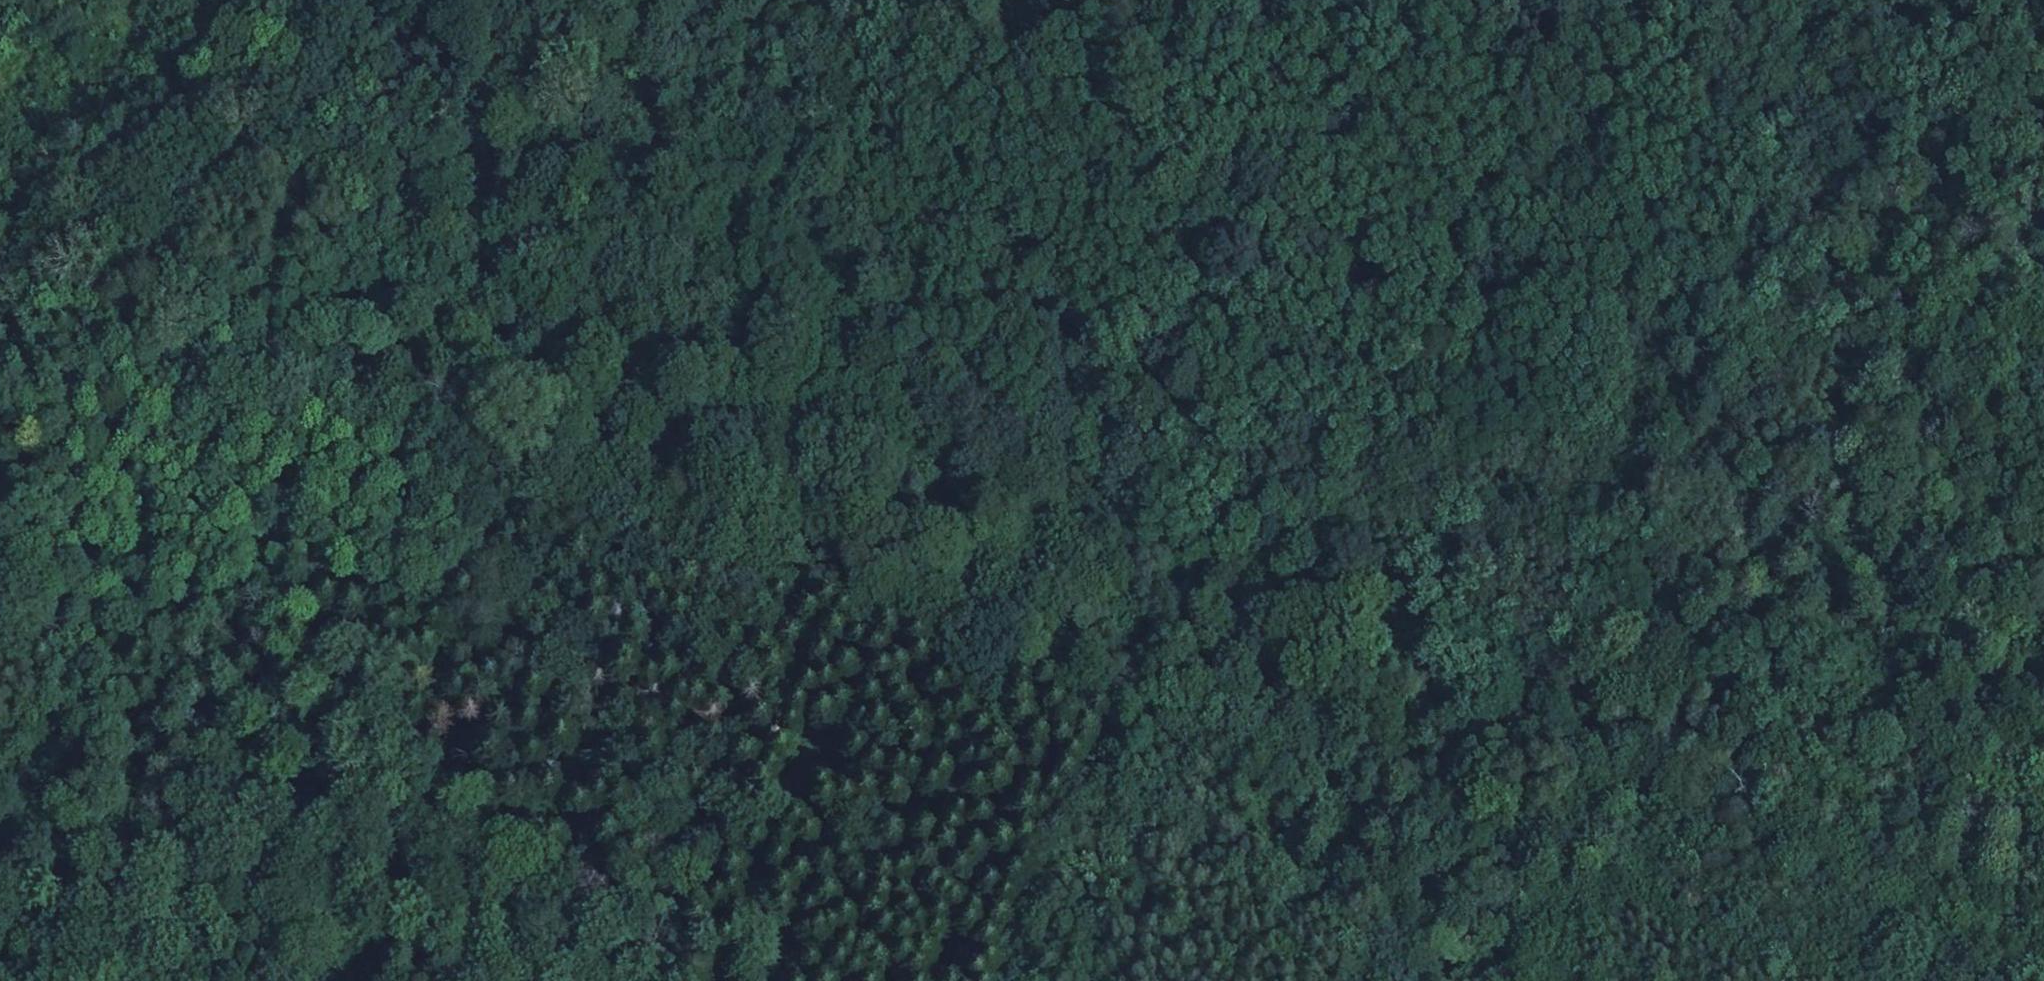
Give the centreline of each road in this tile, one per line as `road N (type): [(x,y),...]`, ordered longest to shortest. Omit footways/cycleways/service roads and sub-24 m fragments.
road 1 (track): [(1869,0),(1828,83),(1644,606),(1577,751),(1468,825)]
road 2 (track): [(1152,702),(950,980)]

